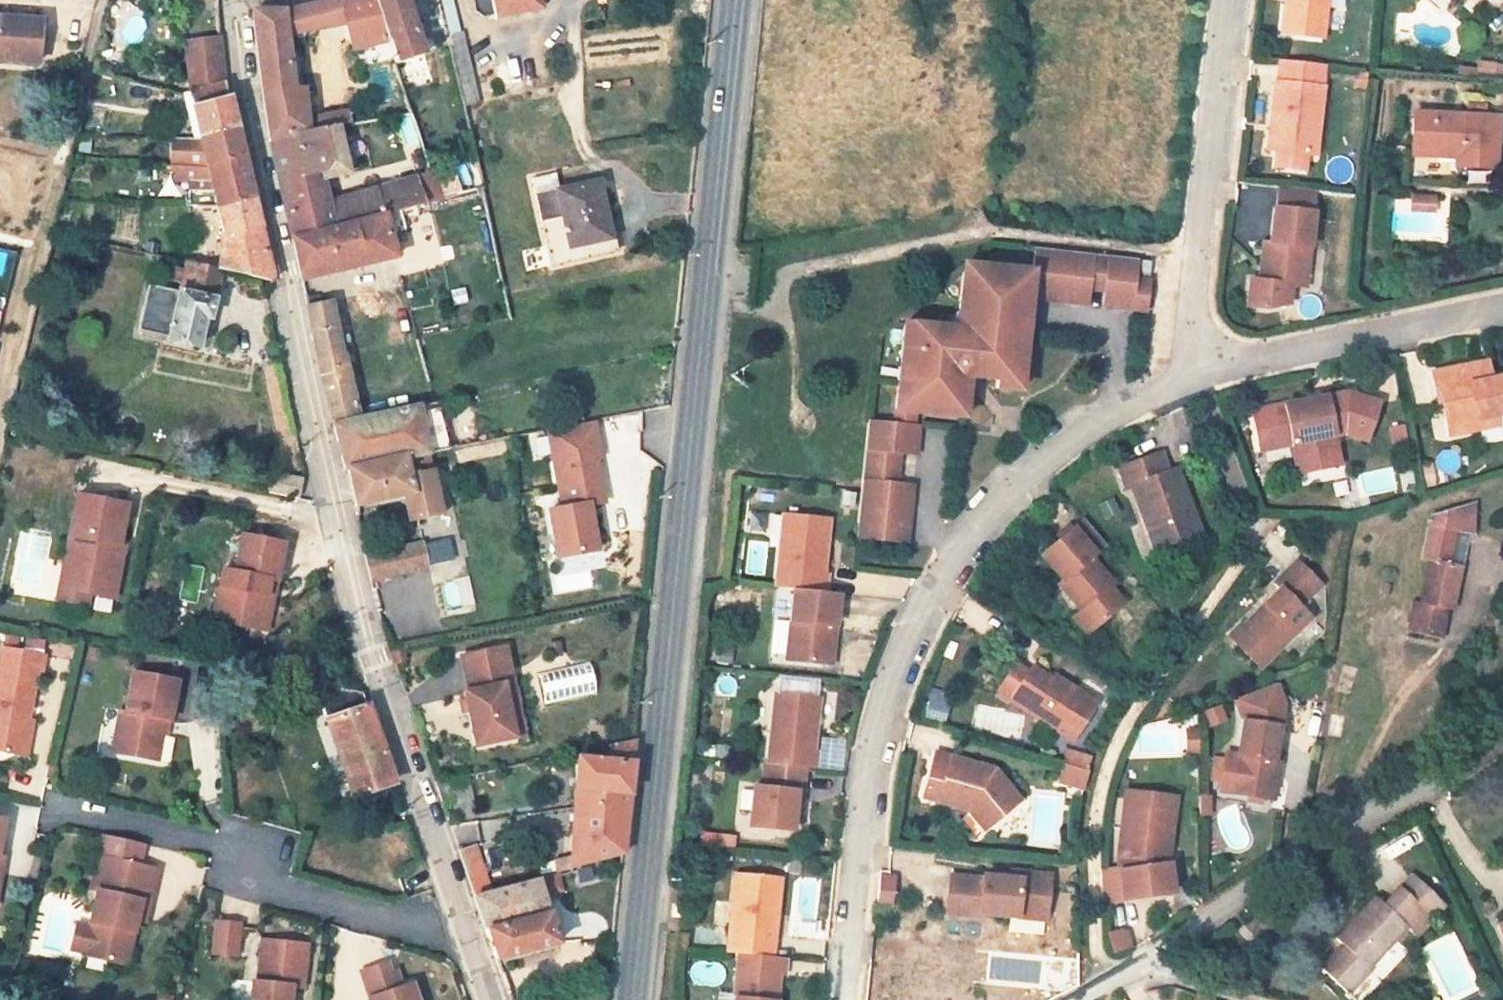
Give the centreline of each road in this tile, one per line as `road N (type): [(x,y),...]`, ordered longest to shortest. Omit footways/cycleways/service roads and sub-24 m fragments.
road 1 (tertiary): [(233,2),(343,542),(377,670),(469,948)]
road 2 (secondary): [(633,999),(718,190)]
road 3 (residential): [(1197,369),(1102,413),(1030,465),(972,532),(921,625),(876,752),(846,999)]
road 4 (residential): [(469,948),(248,881),(233,850),(52,806)]
road 5 (residential): [(963,0),(939,215),(718,190)]
road 6 (residential): [(1502,730),(1145,960)]
road 7 (residential): [(1197,369),(1228,0)]
road 8 (residential): [(1502,305),(1197,369)]
road 9 (secondary): [(718,190),(737,0)]
road 10 (residential): [(1247,516),(1197,369)]

